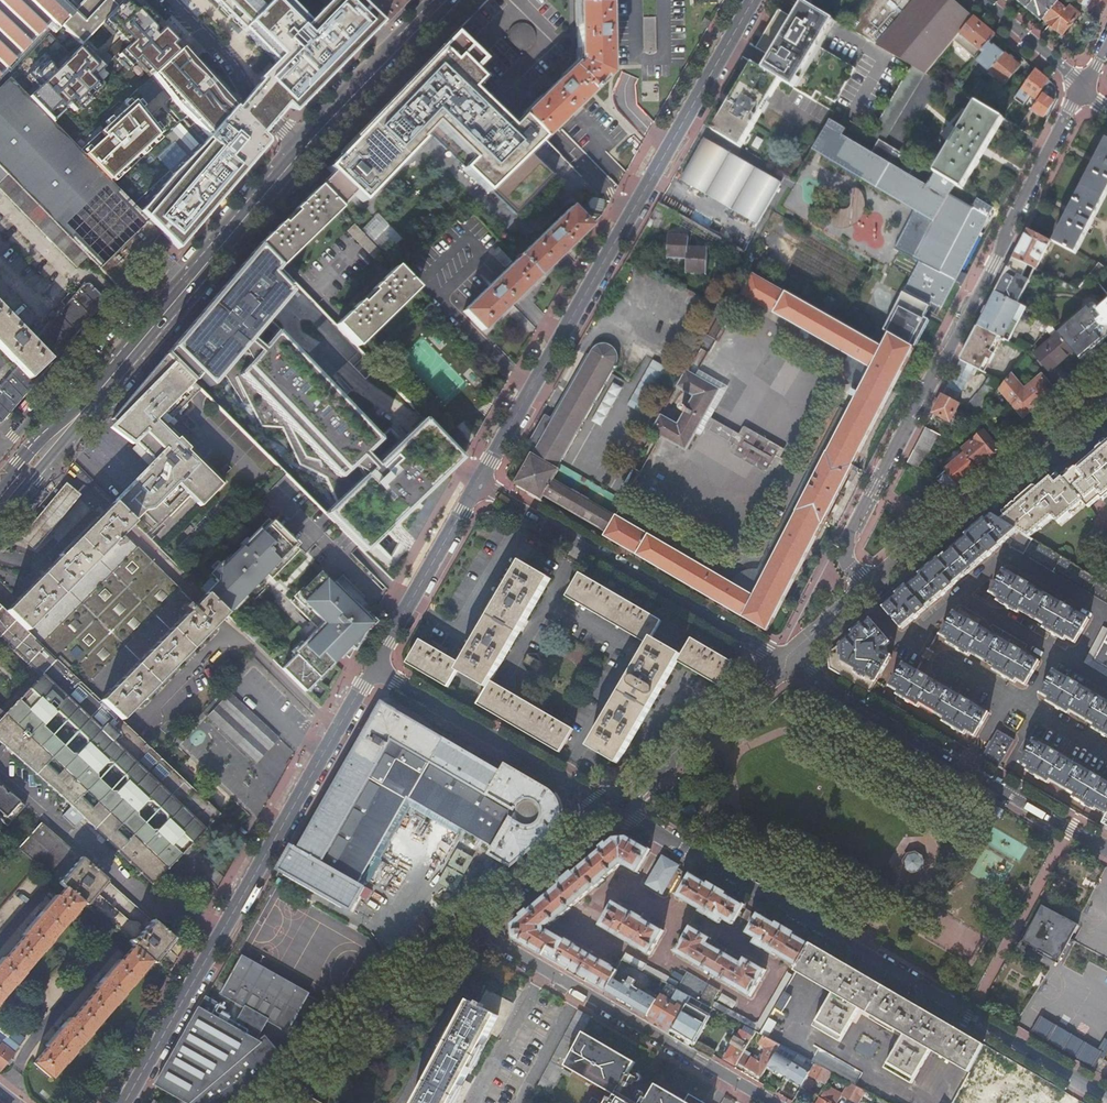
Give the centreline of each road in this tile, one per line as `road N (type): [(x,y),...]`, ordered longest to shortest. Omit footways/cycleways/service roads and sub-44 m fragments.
road 1 (residential): [(1083,86),(846,540),(848,563),(870,591)]
road 2 (residential): [(1106,1096),(616,809)]
road 3 (tertiary): [(753,0),(480,484)]
road 4 (tertiary): [(375,667),(125,1102)]
road 5 (residential): [(785,663),(480,484)]
road 6 (residential): [(772,1102),(475,929)]
road 7 (primary): [(205,265),(0,511)]
road 8 (secondary): [(870,591),(1106,387)]
road 9 (residential): [(205,265),(153,274),(0,450)]
road 10 (residential): [(375,667),(616,809)]
road 11 (secondary): [(271,1102),(475,929)]
road 12 (residential): [(964,595),(1007,558),(1103,613),(1074,665)]
road 13 (secondary): [(616,809),(785,663)]
road 14 (tertiary): [(480,484),(375,667)]
road 15 (residential): [(785,663),(965,768)]
road 16 (residential): [(180,0),(223,42),(231,77),(302,151)]
road 17 (primary): [(436,12),(302,151)]
road 18 (secondary): [(475,929),(616,809)]
road 19 (residential): [(965,768),(1106,849)]
road 20 (primary): [(302,151),(205,265)]
road 21 (residential): [(964,595),(904,647),(862,597)]
road 22 (residential): [(1083,86),(984,0)]

